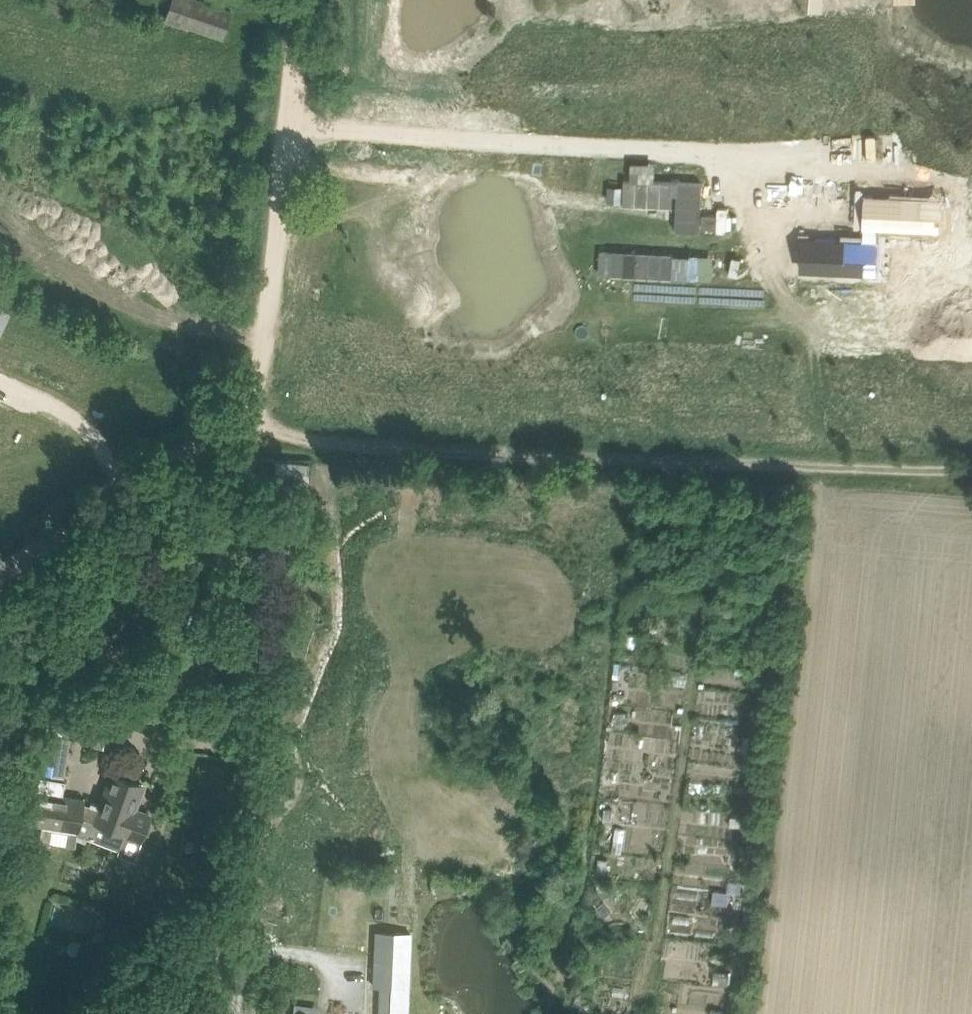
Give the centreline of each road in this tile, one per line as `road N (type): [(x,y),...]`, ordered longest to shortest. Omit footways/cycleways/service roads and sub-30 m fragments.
road 1 (track): [(224,425),(296,436),(971,478)]
road 2 (track): [(299,0),(256,382),(224,425),(0,576)]
road 3 (track): [(0,383),(94,431),(127,491)]

